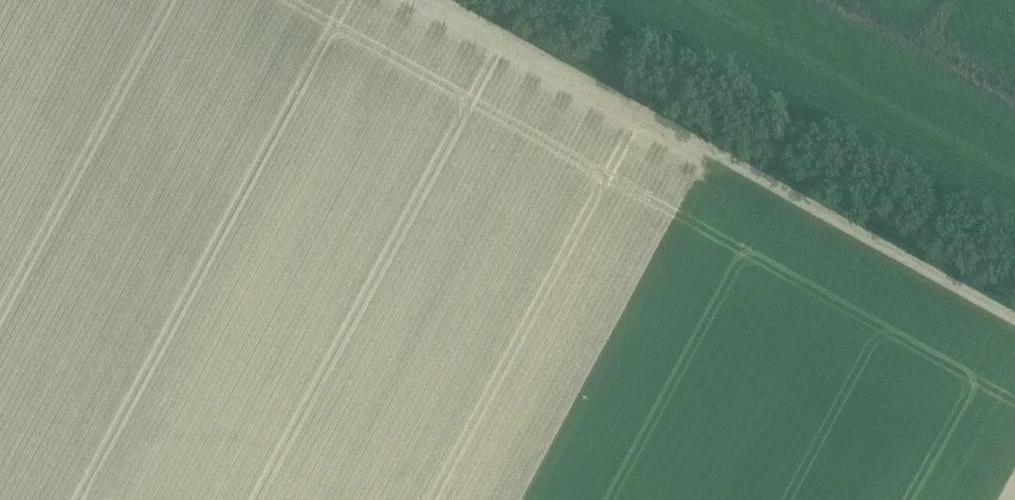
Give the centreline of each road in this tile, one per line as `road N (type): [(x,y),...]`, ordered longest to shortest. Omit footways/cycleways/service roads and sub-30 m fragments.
road 1 (track): [(690,0),(1014,178)]

